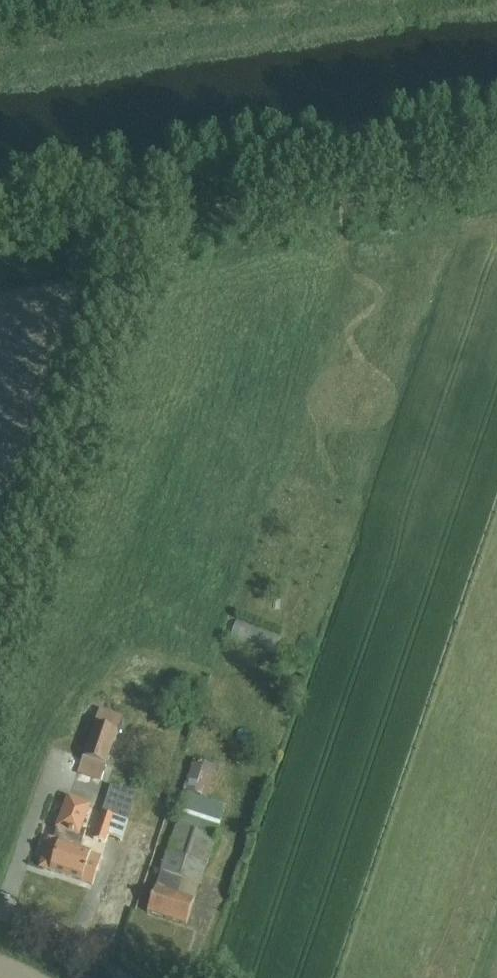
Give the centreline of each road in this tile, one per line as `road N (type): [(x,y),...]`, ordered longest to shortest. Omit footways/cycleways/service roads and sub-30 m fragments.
road 1 (track): [(496,158),(137,212)]
road 2 (unclassified): [(177,0),(0,24)]
road 3 (track): [(137,212),(0,232)]

